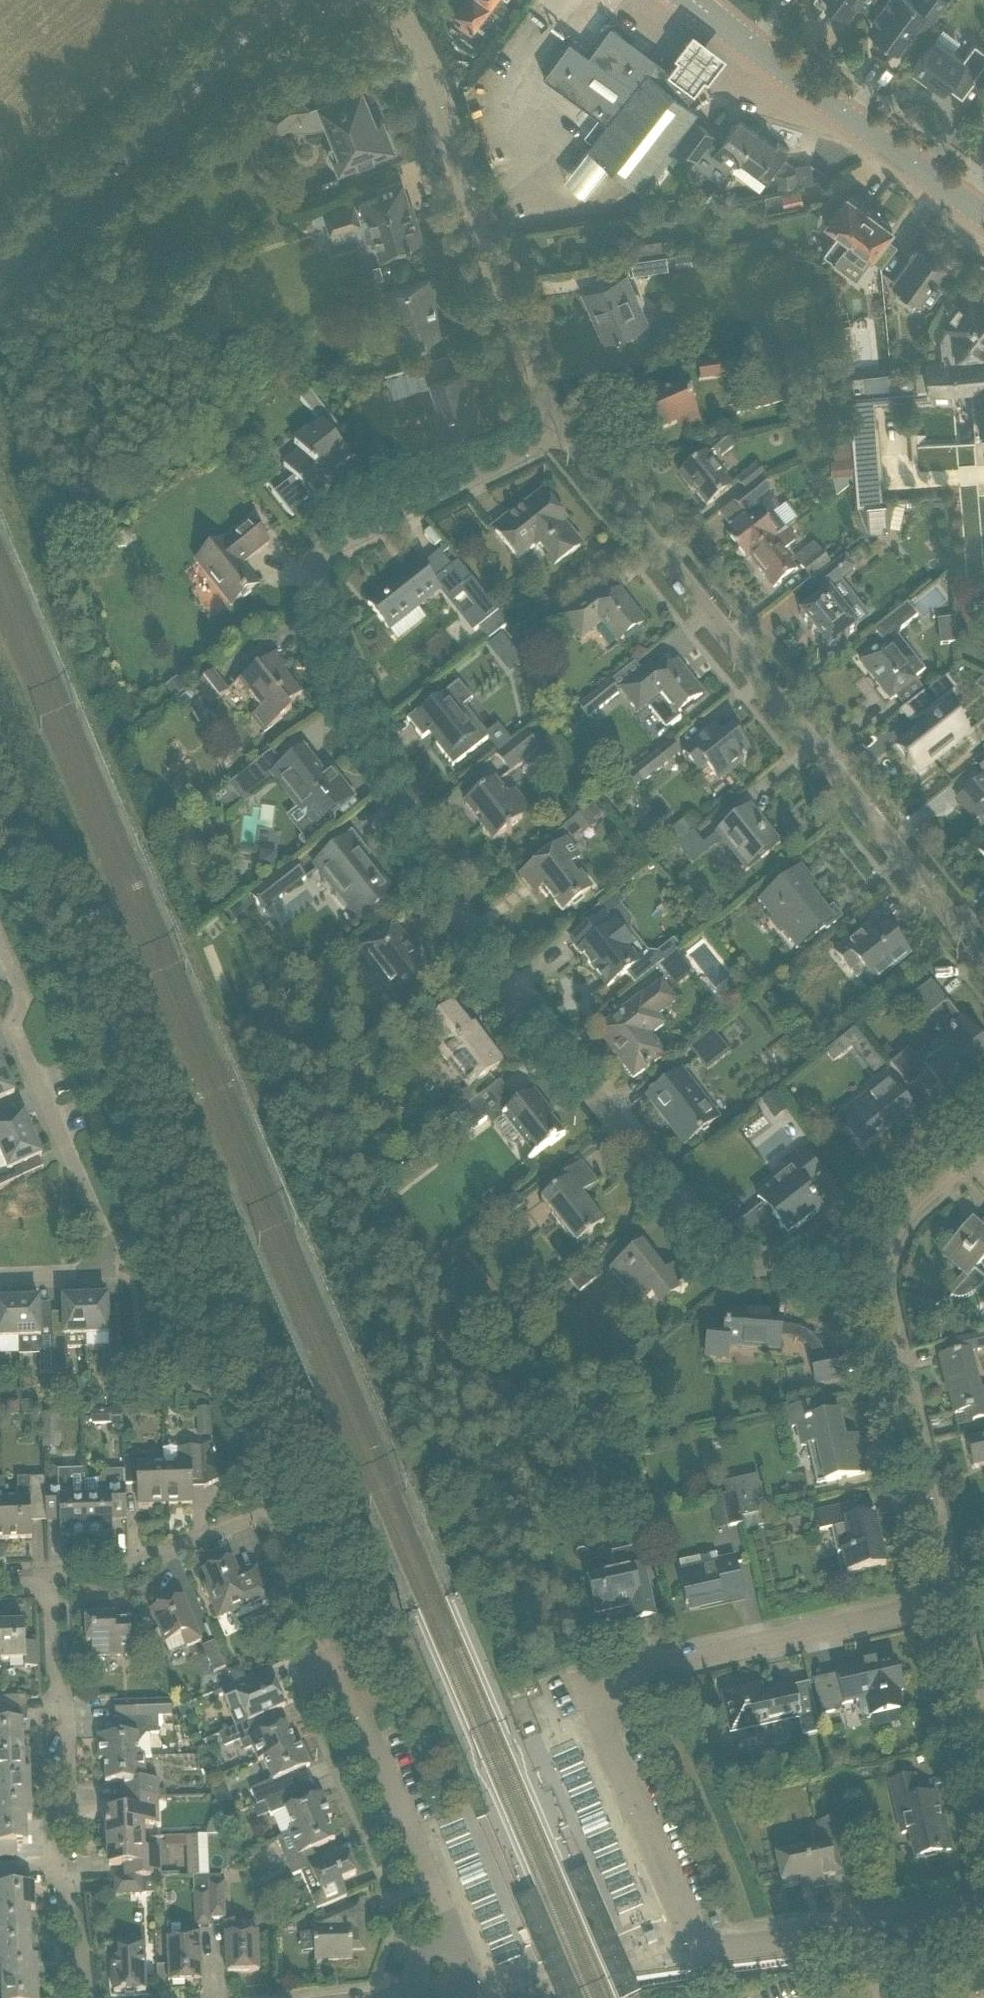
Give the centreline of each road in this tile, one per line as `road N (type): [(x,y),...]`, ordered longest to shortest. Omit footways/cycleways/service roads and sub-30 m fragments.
road 1 (residential): [(880,1274),(750,1267),(716,1249),(454,917),(316,593),(310,574),(326,546),(563,430)]
road 2 (residential): [(983,1912),(706,1943),(685,1924),(603,1712),(618,1682),(647,1670),(948,1598)]
road 3 (residential): [(983,952),(563,430)]
road 4 (residential): [(563,430),(508,308),(418,53),(378,0)]
road 5 (residential): [(0,1276),(106,1273),(106,1239),(15,1031),(23,994),(0,942)]
road 6 (tertiary): [(972,210),(689,0)]
road 7 (secondary): [(0,266),(136,151),(250,36)]
road 8 (residential): [(948,1598),(880,1274)]
road 9 (residential): [(441,1947),(442,1905),(325,1647)]
road 10 (residential): [(61,1867),(70,1722),(54,1706),(50,1581)]
road 11 (residential): [(50,1581),(79,1567),(124,1565),(250,1519),(267,1522)]
road 12 (residential): [(880,1274),(902,1217),(983,1144)]
road 13 (residential): [(983,1744),(948,1598)]
road 14 (residential): [(267,1522),(281,1527),(325,1647)]
road 15 (residential): [(89,1997),(80,1922),(62,1895),(61,1867)]

